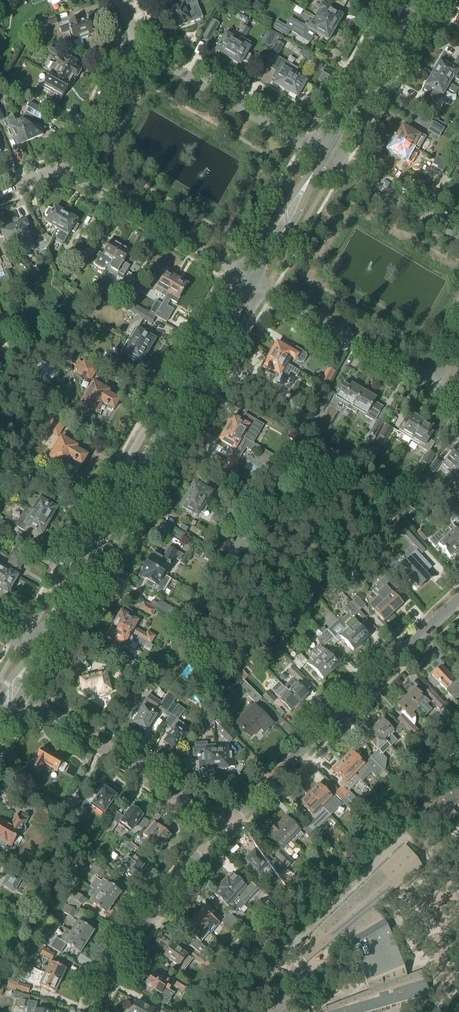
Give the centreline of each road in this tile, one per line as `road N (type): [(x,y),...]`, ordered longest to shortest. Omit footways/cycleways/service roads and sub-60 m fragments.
road 1 (residential): [(233,273),(21,642)]
road 2 (tertiary): [(42,638),(250,282)]
road 3 (residential): [(59,642),(265,289)]
road 4 (residential): [(221,825),(458,599)]
road 5 (residential): [(221,825),(29,696)]
road 6 (residential): [(94,1011),(134,930),(221,825)]
road 7 (residential): [(309,149),(137,48)]
road 8 (residential): [(63,169),(233,273)]
road 9 (residential): [(265,289),(435,392)]
road 10 (residential): [(337,165),(433,0)]
road 11 (tertiary): [(321,156),(413,0)]
road 12 (residential): [(394,0),(309,149)]
road 13 (residential): [(137,48),(63,169)]
road 14 (residential): [(458,235),(337,165)]
road 15 (tertiary): [(315,170),(282,210),(255,274)]
road 16 (tertiary): [(255,274),(297,218),(315,170)]

